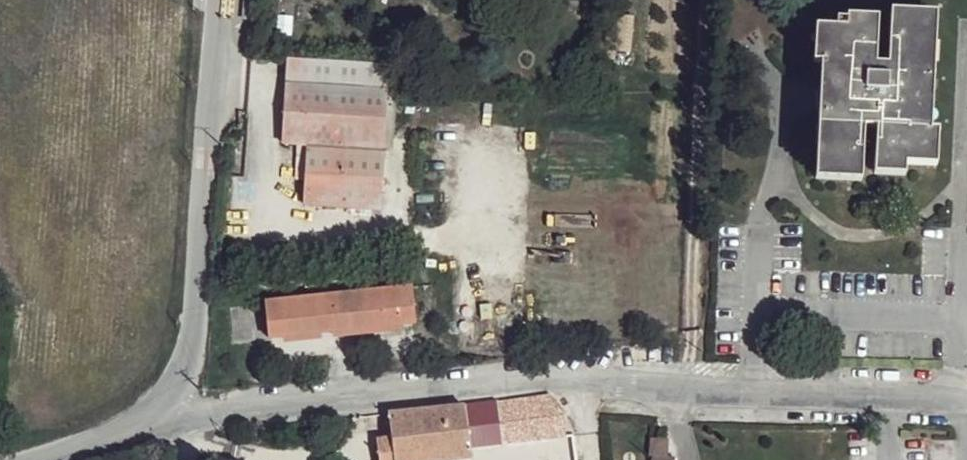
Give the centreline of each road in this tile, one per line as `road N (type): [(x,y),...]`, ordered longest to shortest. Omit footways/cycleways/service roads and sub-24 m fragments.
road 1 (unclassified): [(966,394),(825,400),(543,376),(150,417)]
road 2 (tertiary): [(224,0),(193,346),(179,382),(150,417)]
road 3 (tertiary): [(150,417),(21,459)]

